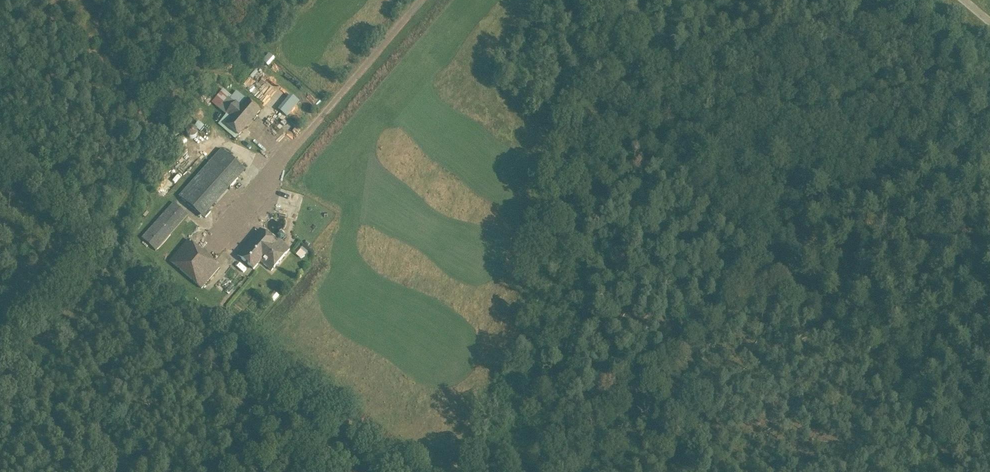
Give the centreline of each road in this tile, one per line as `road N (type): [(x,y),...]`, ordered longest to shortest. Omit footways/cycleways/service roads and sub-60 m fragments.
road 1 (track): [(169,0),(132,175),(113,207)]
road 2 (unclassified): [(103,471),(0,371)]

